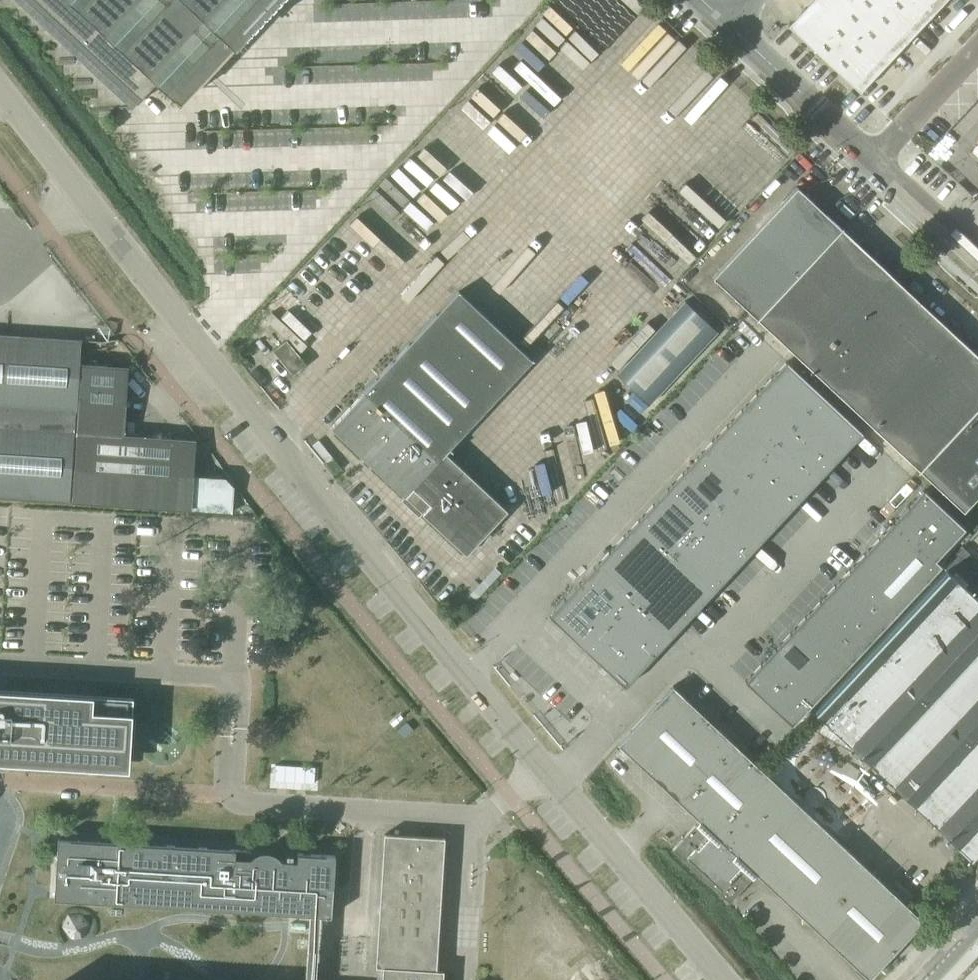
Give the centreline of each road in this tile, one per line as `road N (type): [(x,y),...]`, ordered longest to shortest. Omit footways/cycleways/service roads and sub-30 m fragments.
road 1 (unclassified): [(722,979),(387,580),(0,87)]
road 2 (unclassified): [(869,158),(722,19)]
road 3 (unclassified): [(869,158),(977,44)]
road 4 (unclassified): [(977,258),(869,158)]

